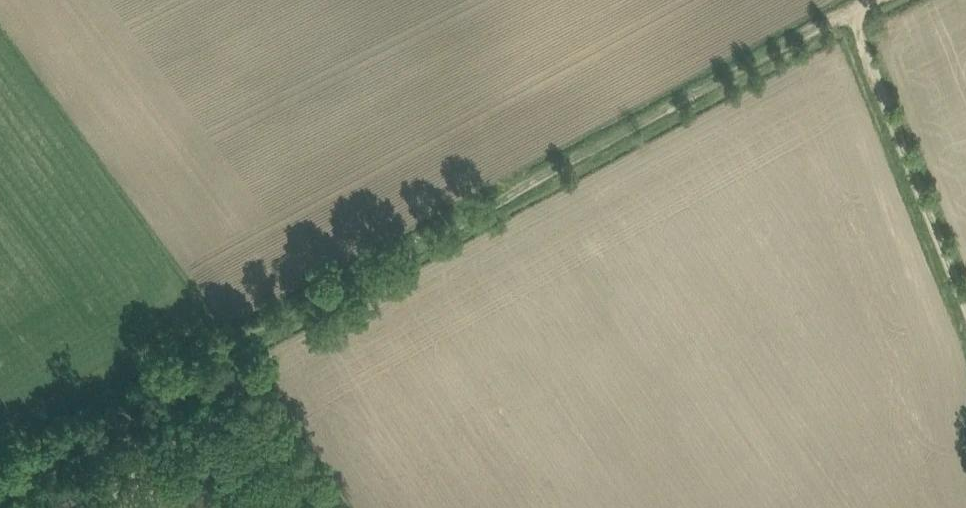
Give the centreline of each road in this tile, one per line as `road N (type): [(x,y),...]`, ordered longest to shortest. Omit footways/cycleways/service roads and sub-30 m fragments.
road 1 (track): [(846,18),(224,363)]
road 2 (track): [(846,18),(965,346)]
road 3 (track): [(0,489),(224,363)]
road 4 (track): [(224,363),(322,507)]

